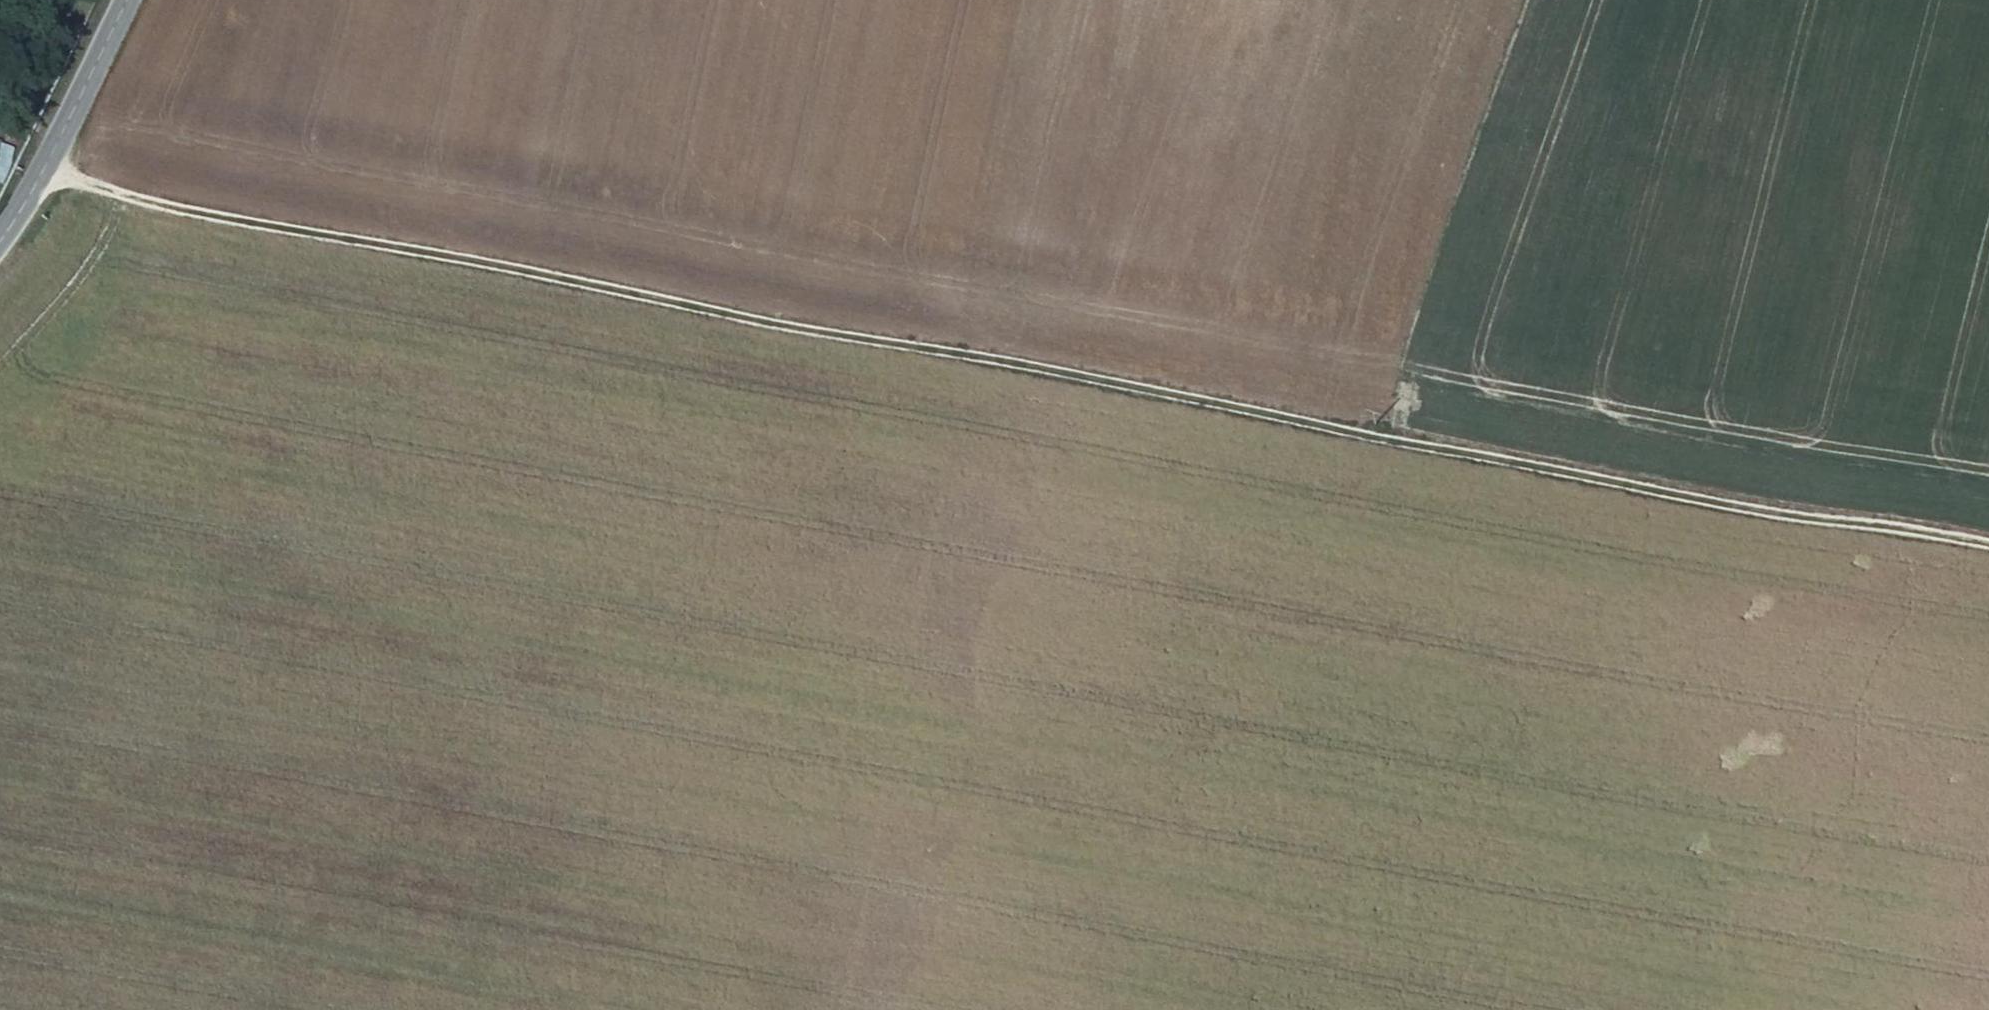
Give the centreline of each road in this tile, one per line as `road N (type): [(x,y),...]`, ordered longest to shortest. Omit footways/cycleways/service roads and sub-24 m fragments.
road 1 (track): [(41,179),(1520,468),(1988,545)]
road 2 (secondary): [(0,241),(133,0)]

